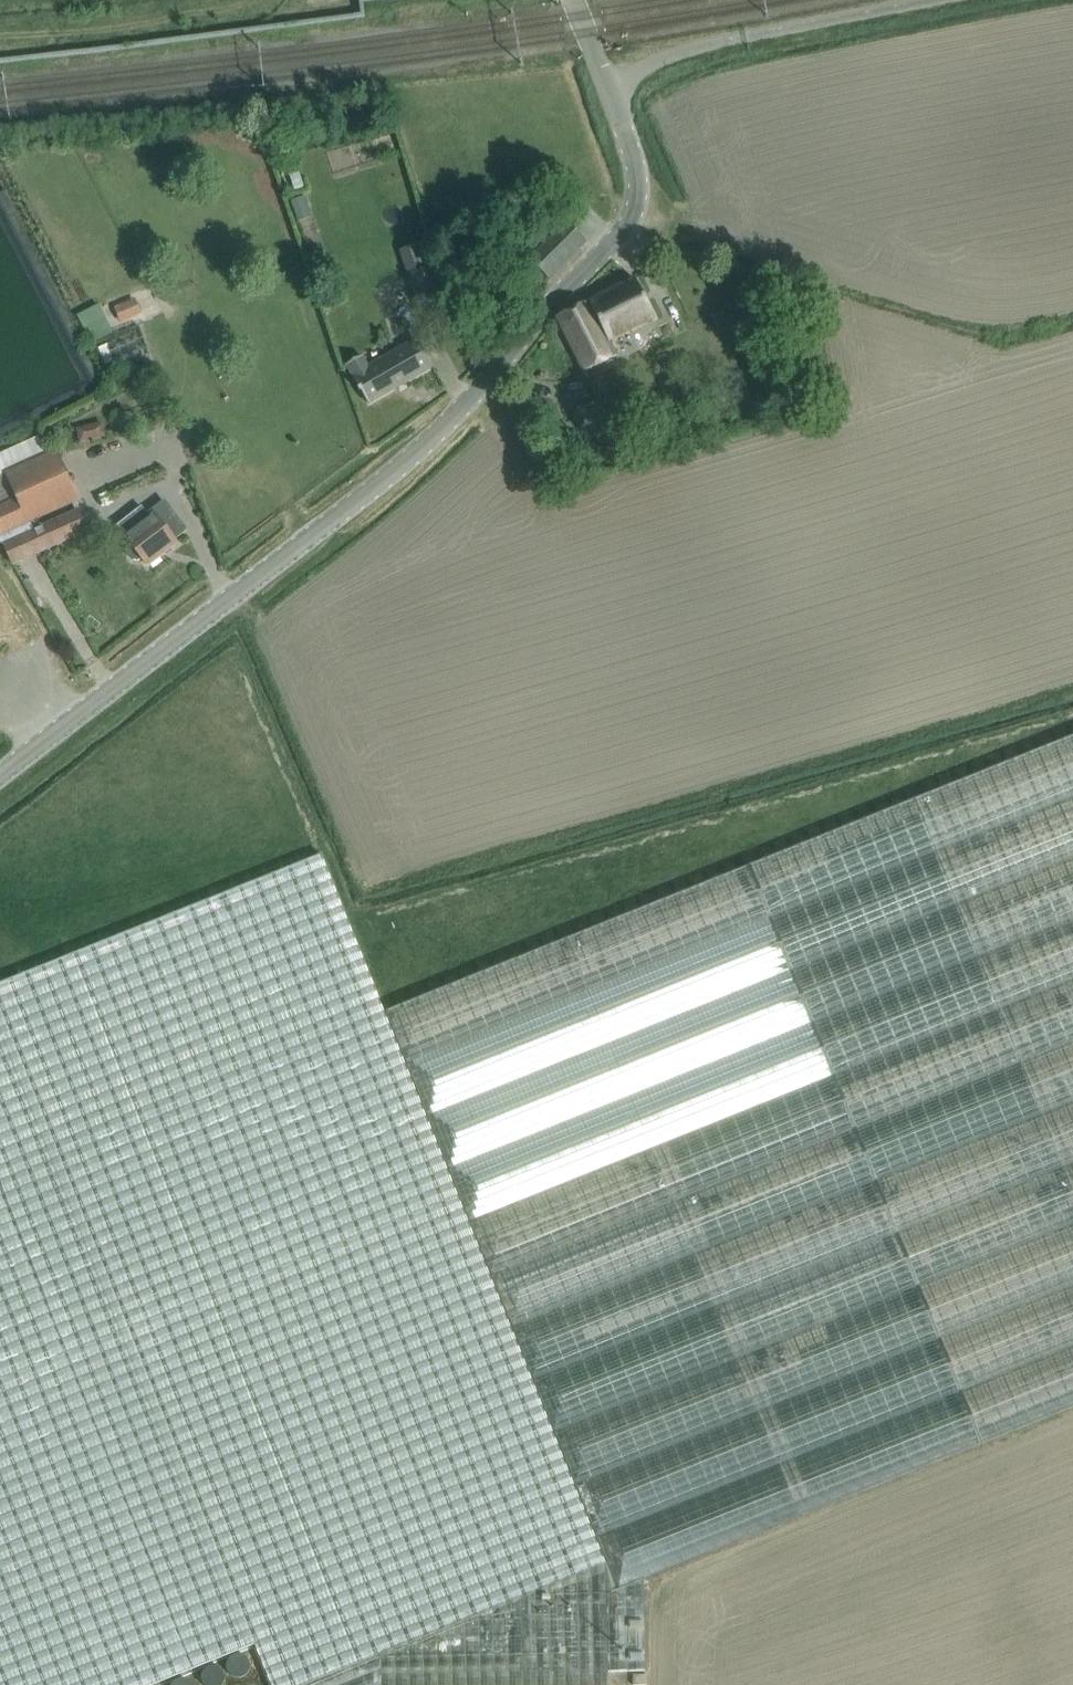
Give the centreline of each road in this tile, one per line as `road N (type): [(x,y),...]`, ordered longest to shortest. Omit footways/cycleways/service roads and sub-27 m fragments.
road 1 (tertiary): [(0,774),(422,449),(619,238),(636,201),(635,167),(575,0)]

